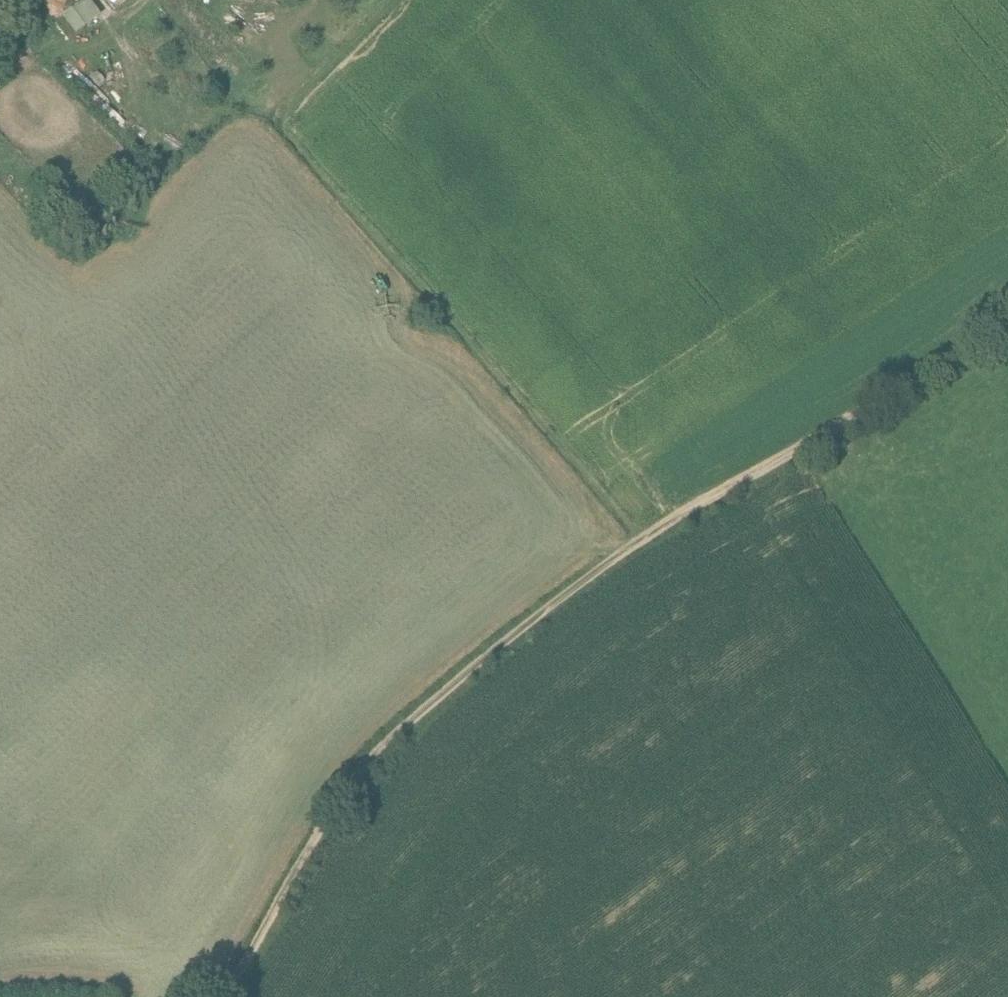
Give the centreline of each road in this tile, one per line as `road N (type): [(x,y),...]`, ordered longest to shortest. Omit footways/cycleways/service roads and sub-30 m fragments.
road 1 (track): [(221,996),(337,797),(373,752),(638,541)]
road 2 (track): [(638,541),(1007,320)]

